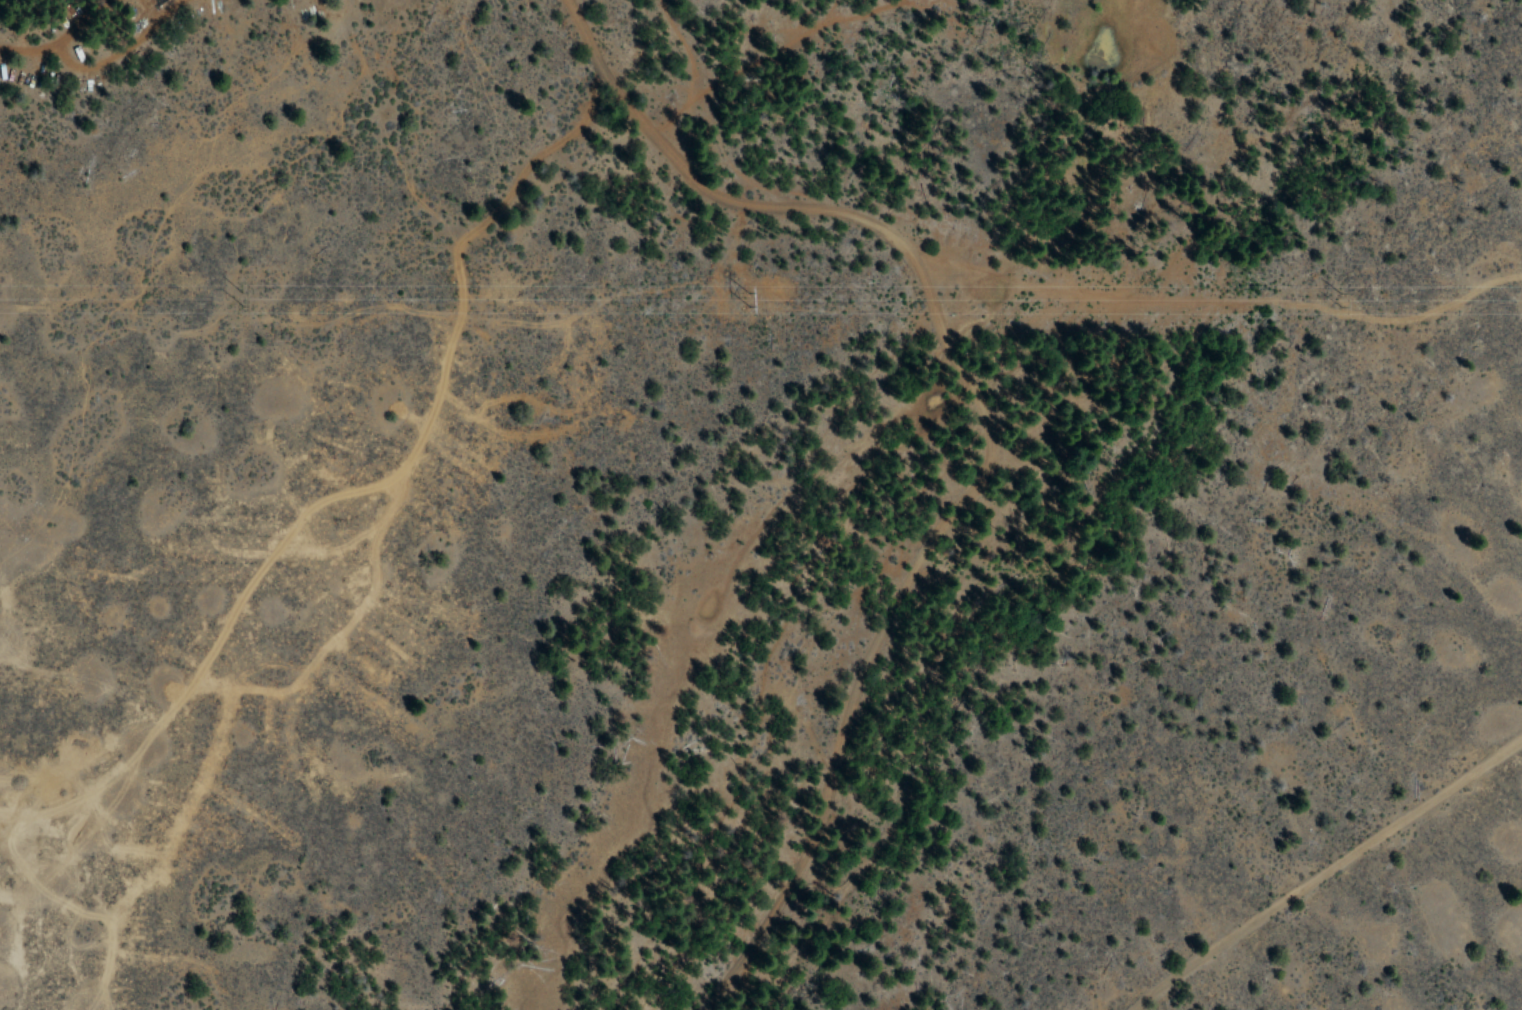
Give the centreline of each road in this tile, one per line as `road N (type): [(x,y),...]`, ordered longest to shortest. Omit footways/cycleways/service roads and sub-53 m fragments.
road 1 (residential): [(676,1009),(757,904),(923,606),(945,531),(917,382),(732,0)]

